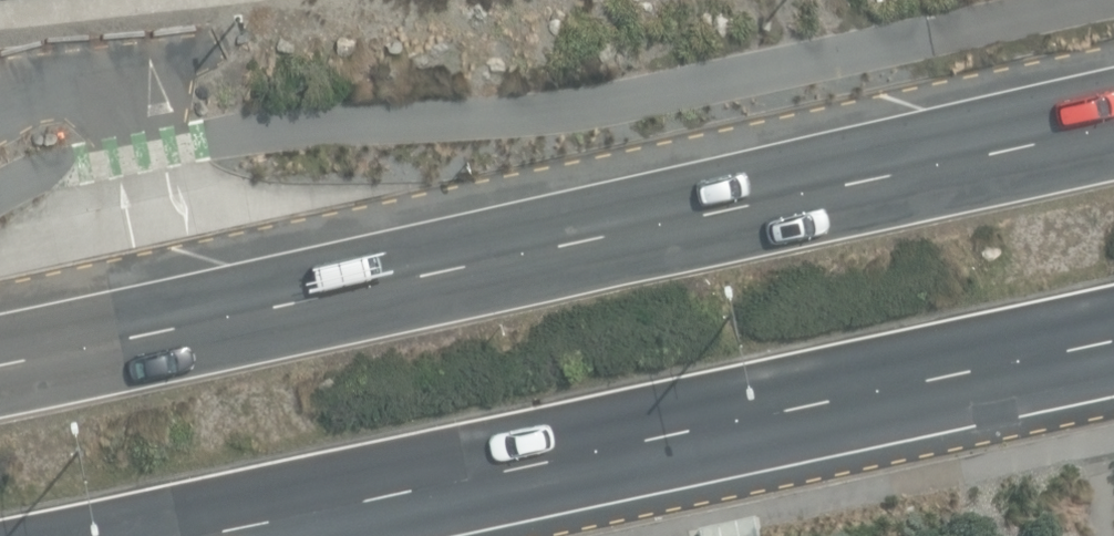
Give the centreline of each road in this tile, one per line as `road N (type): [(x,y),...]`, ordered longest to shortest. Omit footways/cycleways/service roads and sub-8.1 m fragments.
road 1 (trunk): [(0,365),(1113,125)]
road 2 (trunk): [(1113,343),(224,535)]

